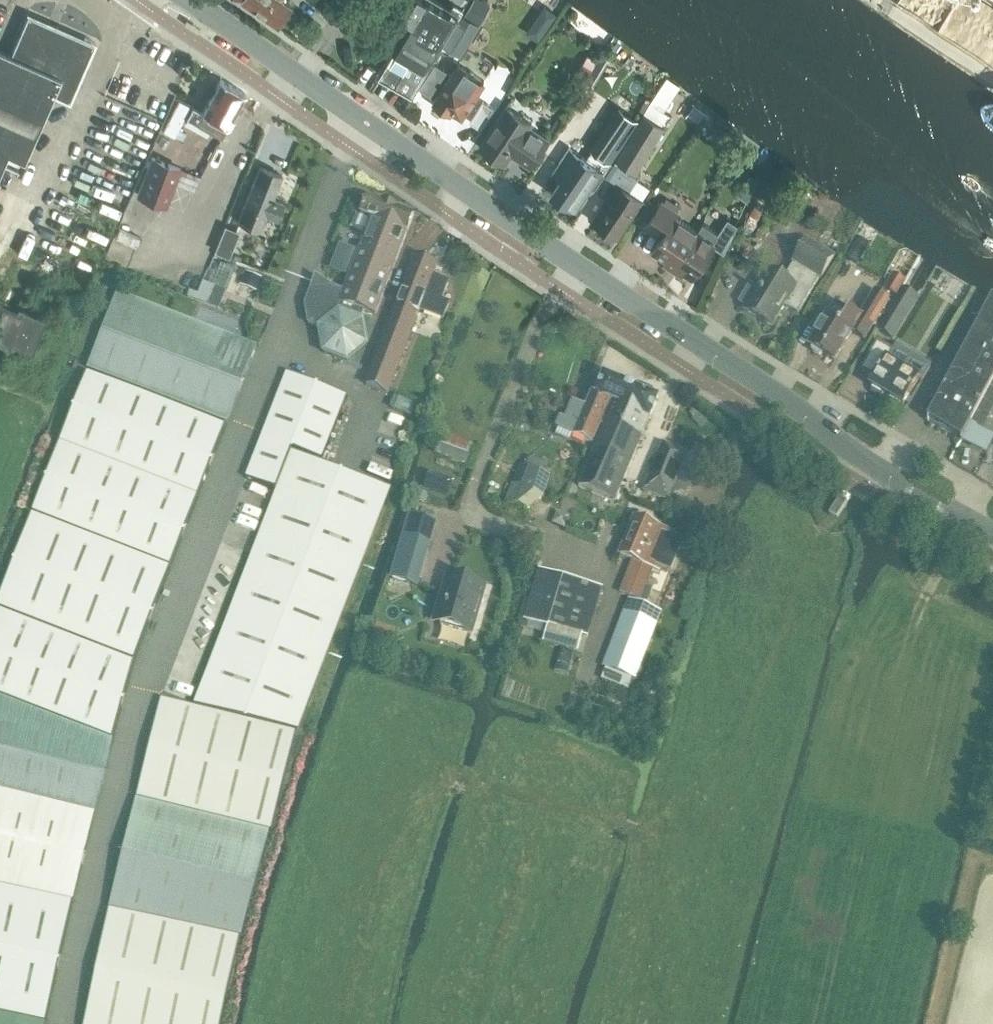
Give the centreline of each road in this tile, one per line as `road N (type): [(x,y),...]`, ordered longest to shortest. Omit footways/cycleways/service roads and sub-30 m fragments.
road 1 (tertiary): [(992,540),(931,513),(804,419),(178,0)]

